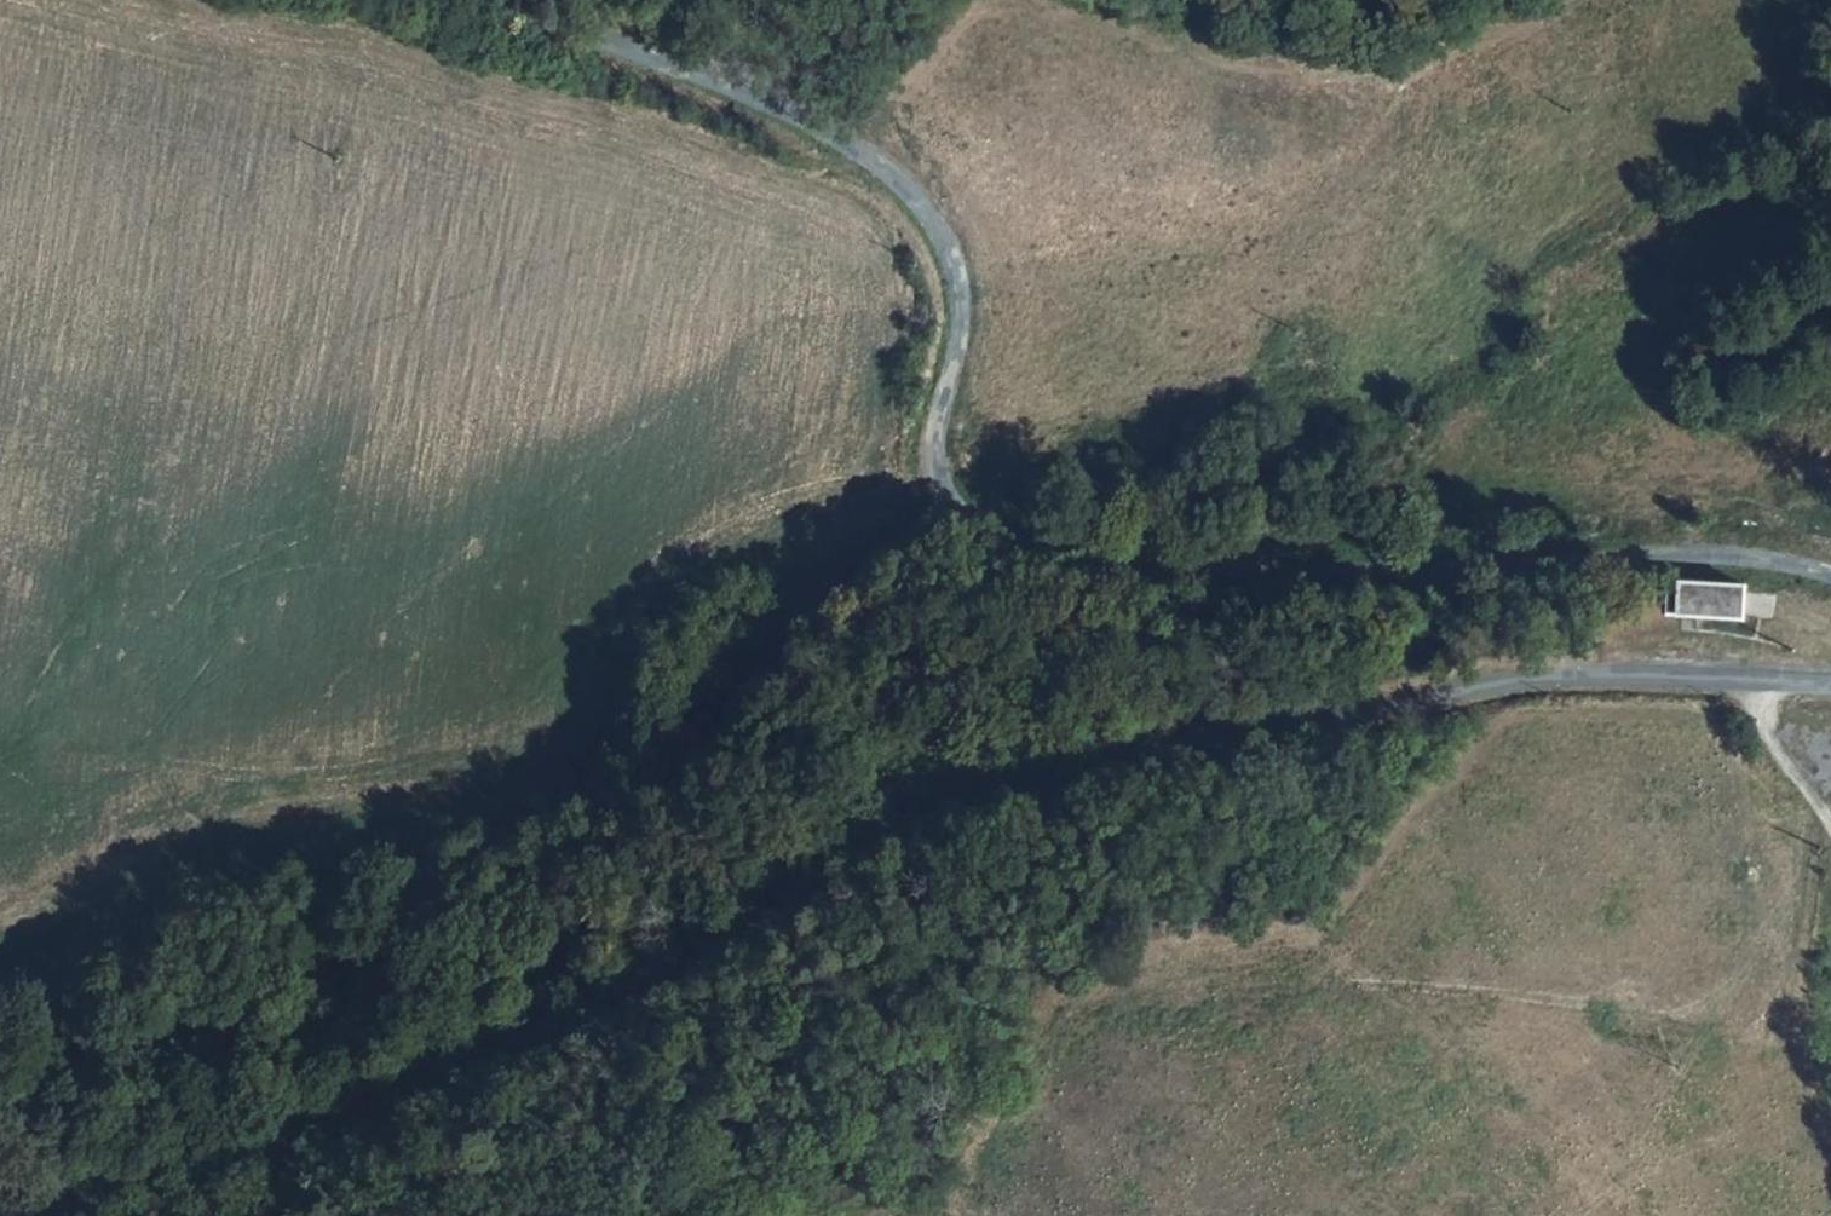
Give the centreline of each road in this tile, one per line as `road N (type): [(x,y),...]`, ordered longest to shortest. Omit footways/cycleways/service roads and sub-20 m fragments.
road 1 (tertiary): [(11,1215),(96,1201),(537,1037),(1116,766),(1530,677),(1830,681)]
road 2 (unclassified): [(1830,580),(1706,558),(1184,558),(1035,543),(967,524),(944,491),(934,458),(957,352),(960,293),(946,242),(907,187),(801,122),(510,0)]

